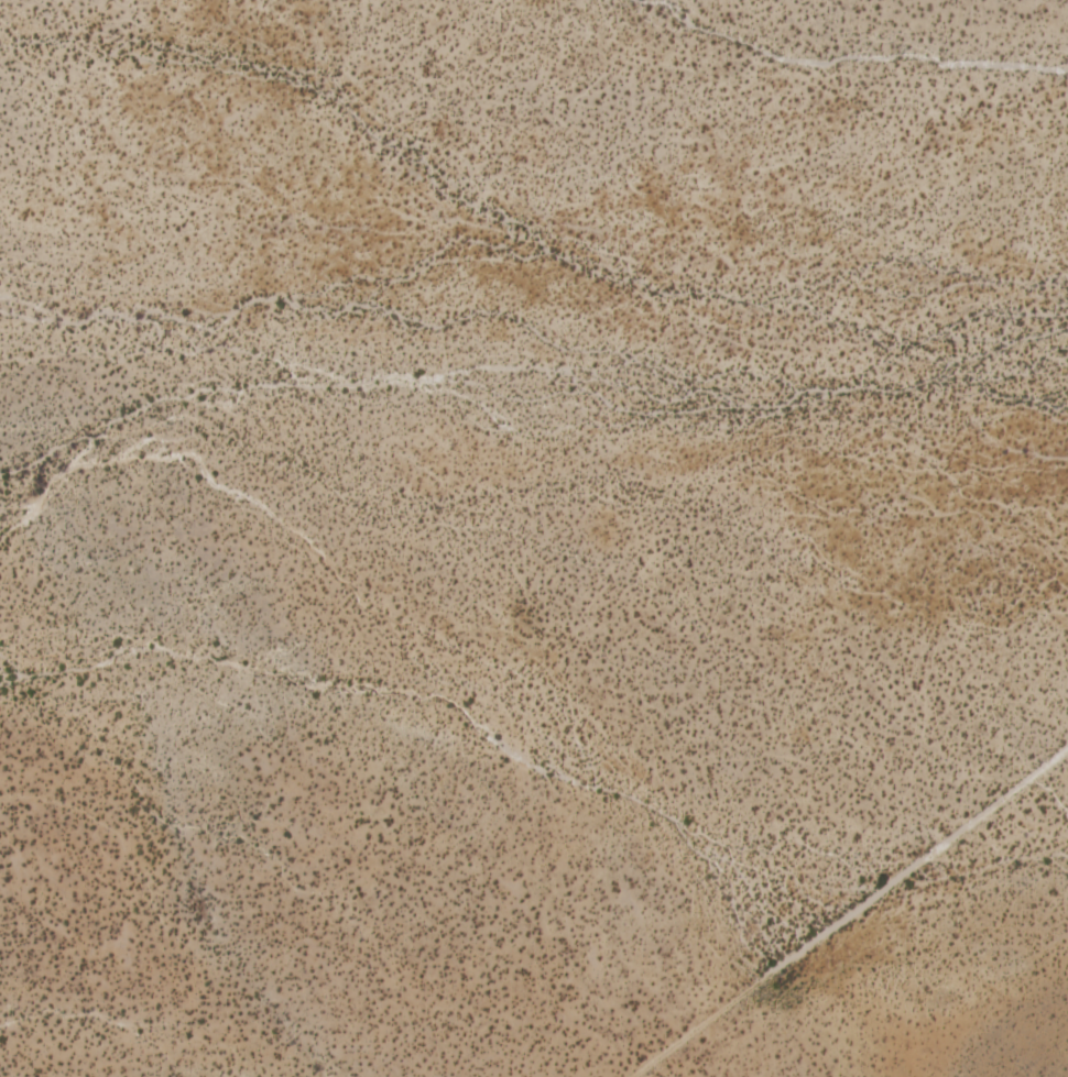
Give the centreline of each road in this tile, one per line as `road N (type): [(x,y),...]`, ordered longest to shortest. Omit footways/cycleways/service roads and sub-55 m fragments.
road 1 (residential): [(1067,812),(791,965),(625,1076)]

